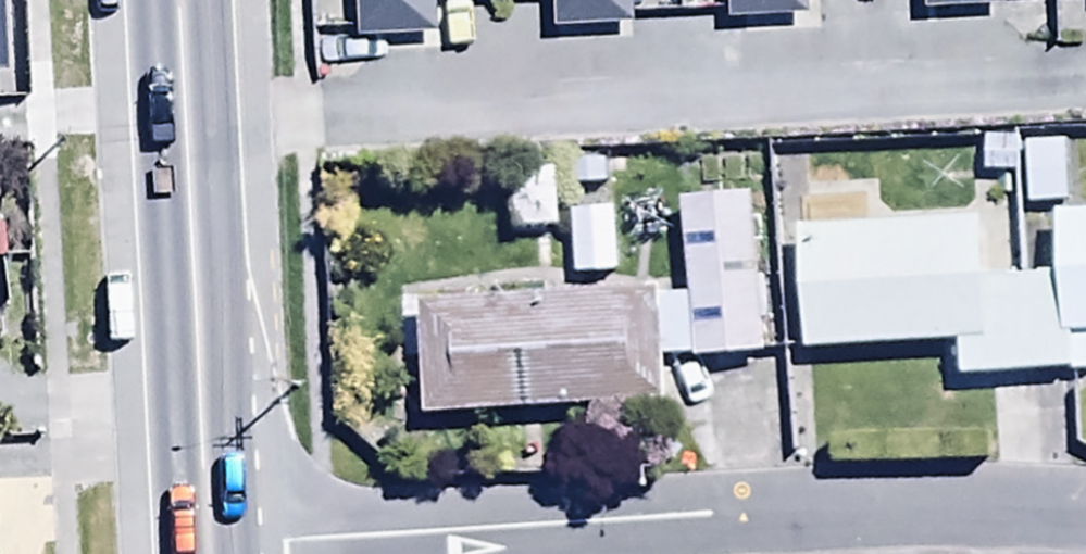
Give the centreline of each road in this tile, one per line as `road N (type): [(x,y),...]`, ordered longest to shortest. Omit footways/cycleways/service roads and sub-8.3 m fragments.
road 1 (residential): [(202,533),(897,509),(1085,514)]
road 2 (secondary): [(202,533),(181,0)]

